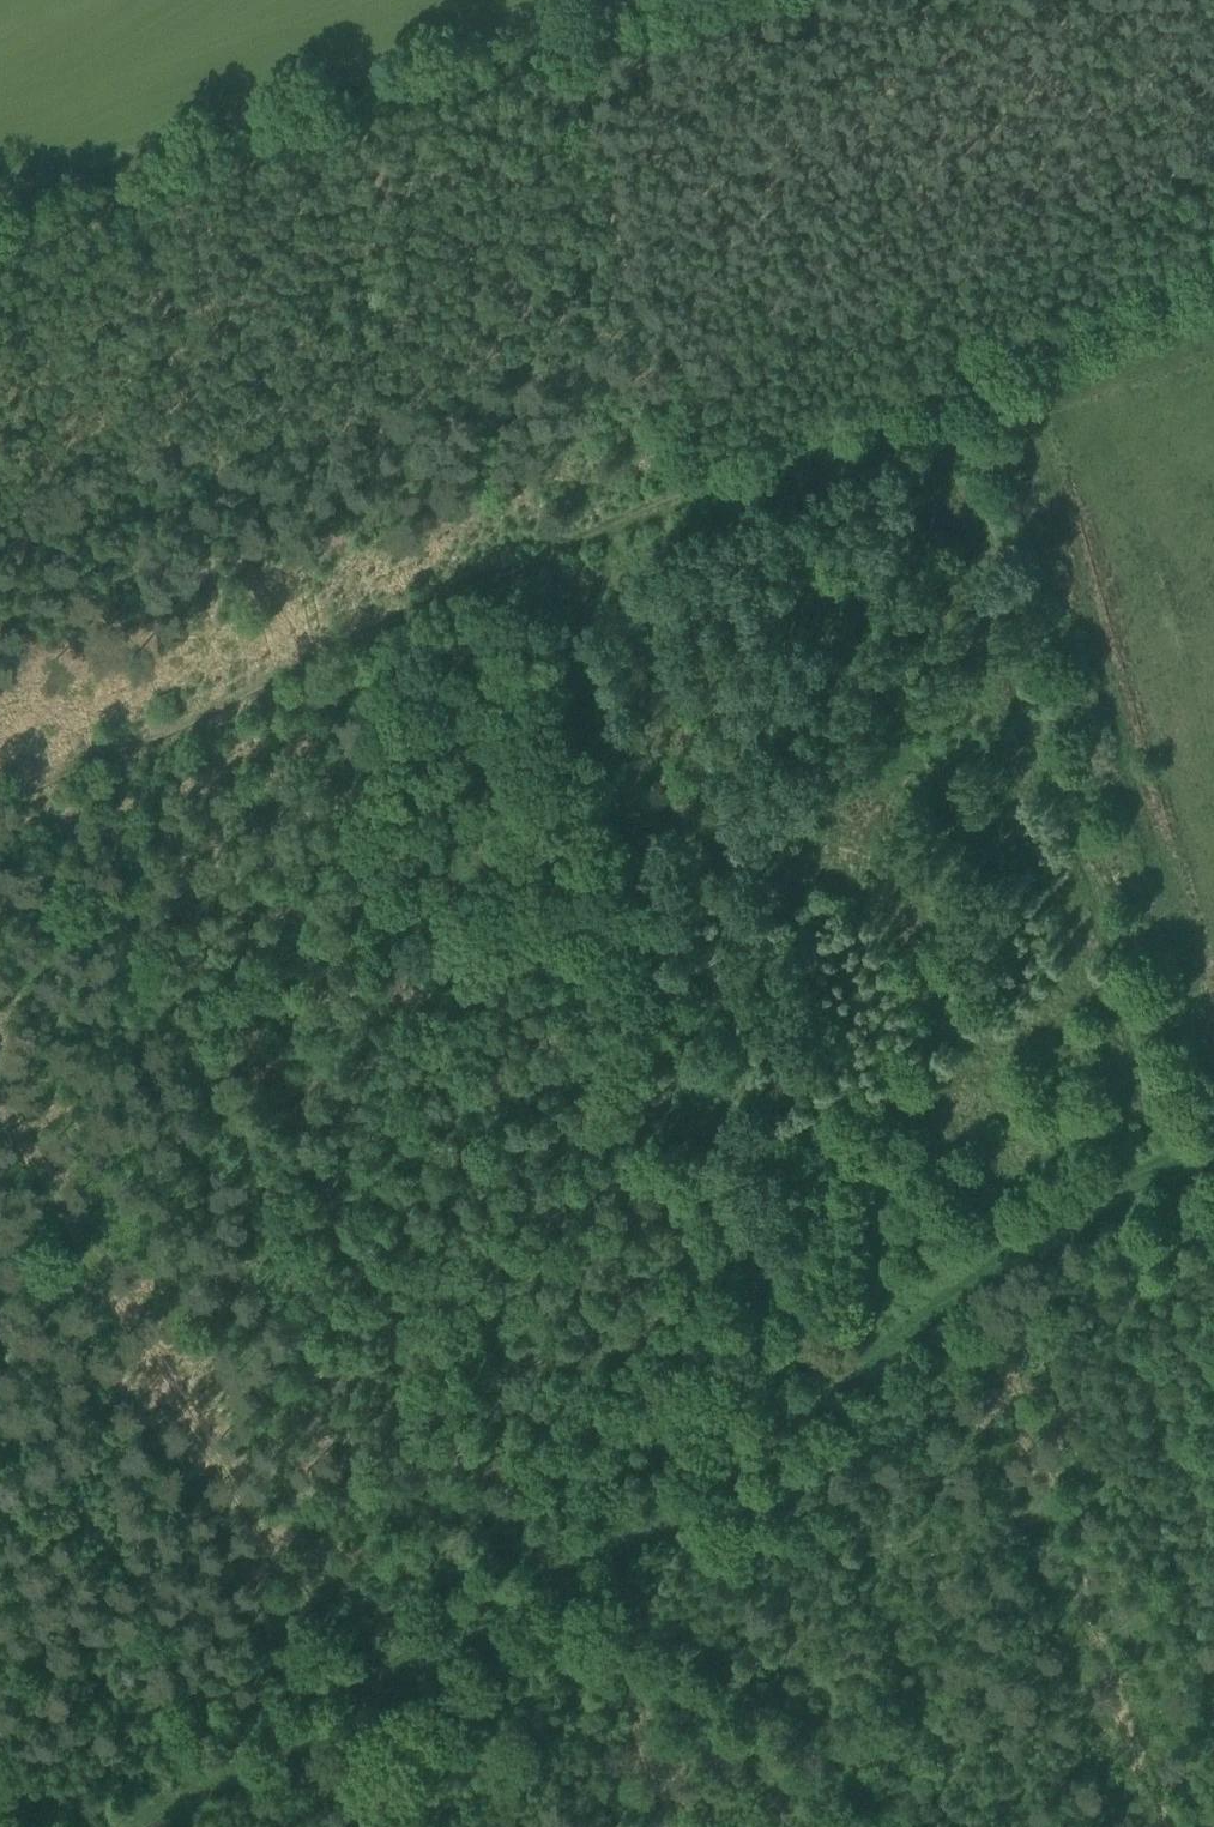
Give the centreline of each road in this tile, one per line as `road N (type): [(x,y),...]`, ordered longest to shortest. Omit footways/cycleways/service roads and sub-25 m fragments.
road 1 (track): [(0,205),(660,0)]
road 2 (track): [(1213,264),(935,382)]

